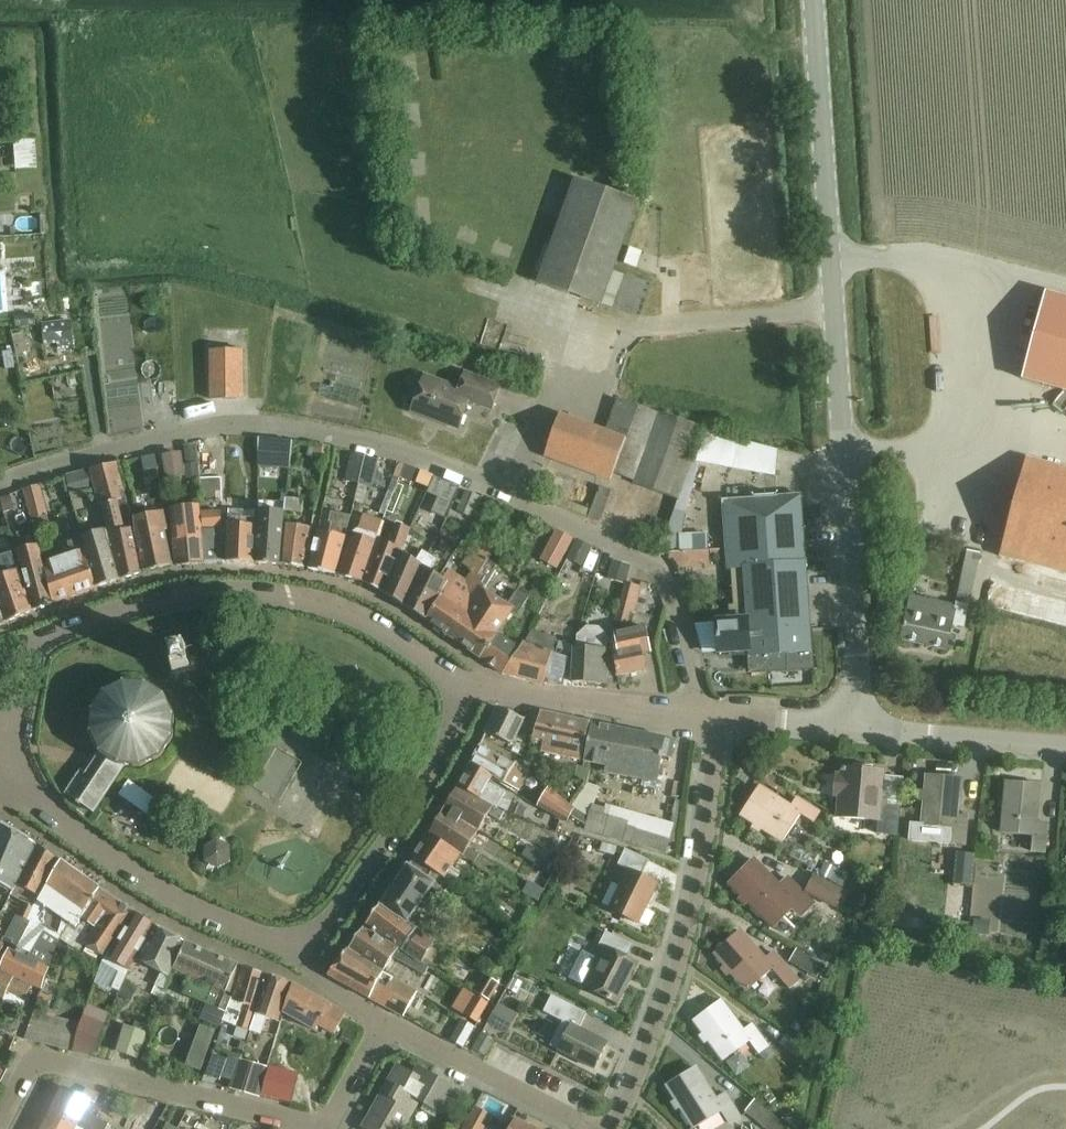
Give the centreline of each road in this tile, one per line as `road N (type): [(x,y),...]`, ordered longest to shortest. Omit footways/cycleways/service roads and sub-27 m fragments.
road 1 (residential): [(704,718),(663,573),(438,465),(340,438),(245,425),(57,464),(0,484)]
road 2 (tertiary): [(858,729),(814,0)]
road 3 (residential): [(461,691),(347,607),(287,594),(217,590),(156,599),(12,648)]
road 4 (residential): [(615,1128),(659,1021),(700,867),(714,751),(704,718)]
road 5 (residential): [(0,1125),(29,1069),(46,1063),(312,1128)]
road 6 (residential): [(306,954),(172,895),(11,784)]
road 7 (residential): [(306,954),(441,755),(461,691)]
road 8 (residential): [(704,718),(461,691)]
road 9 (residential): [(588,1128),(383,1025)]
road 10 (tertiary): [(858,729),(1065,750)]
road 11 (residential): [(704,718),(858,729)]

